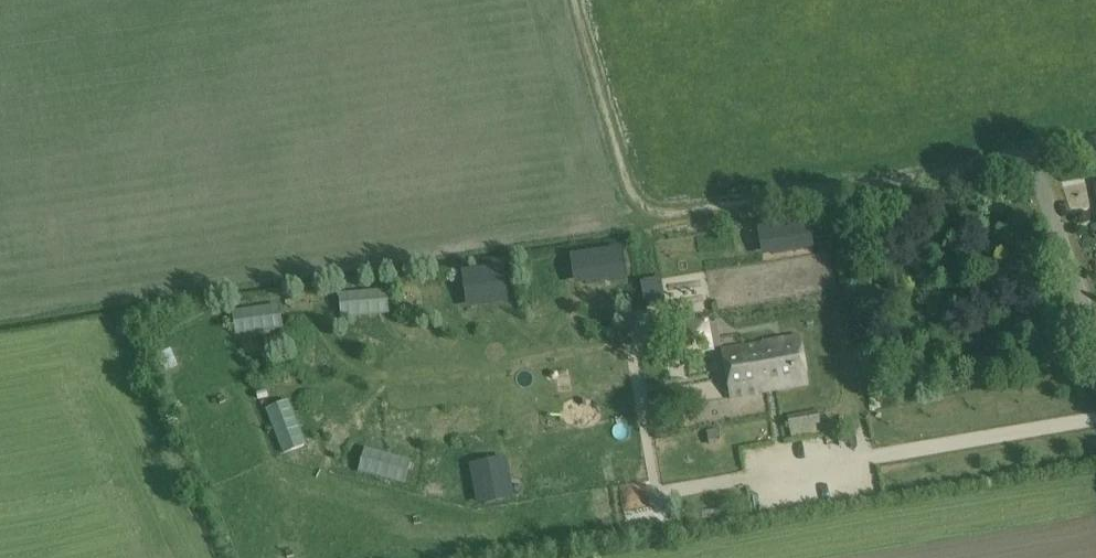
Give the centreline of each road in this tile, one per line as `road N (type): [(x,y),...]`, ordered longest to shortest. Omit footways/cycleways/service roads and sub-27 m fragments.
road 1 (track): [(970,168),(673,213),(647,208),(631,190),(579,0)]
road 2 (unclassified): [(1095,325),(1040,159)]

